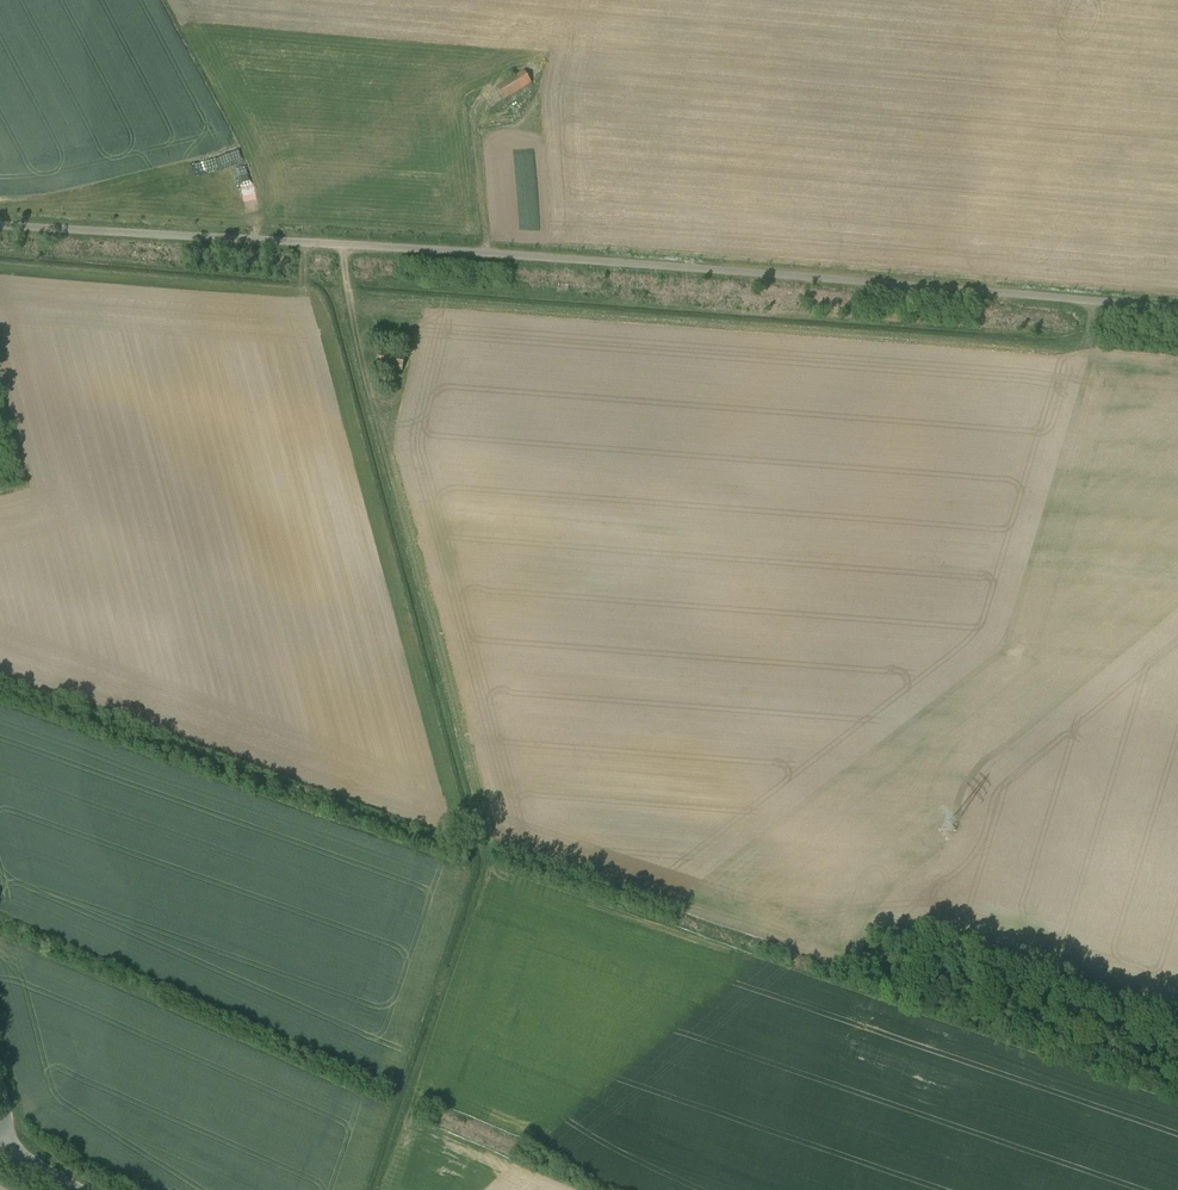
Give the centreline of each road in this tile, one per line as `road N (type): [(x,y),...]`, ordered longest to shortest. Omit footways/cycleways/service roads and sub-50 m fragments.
road 1 (unclassified): [(0,225),(543,258),(1177,310)]

